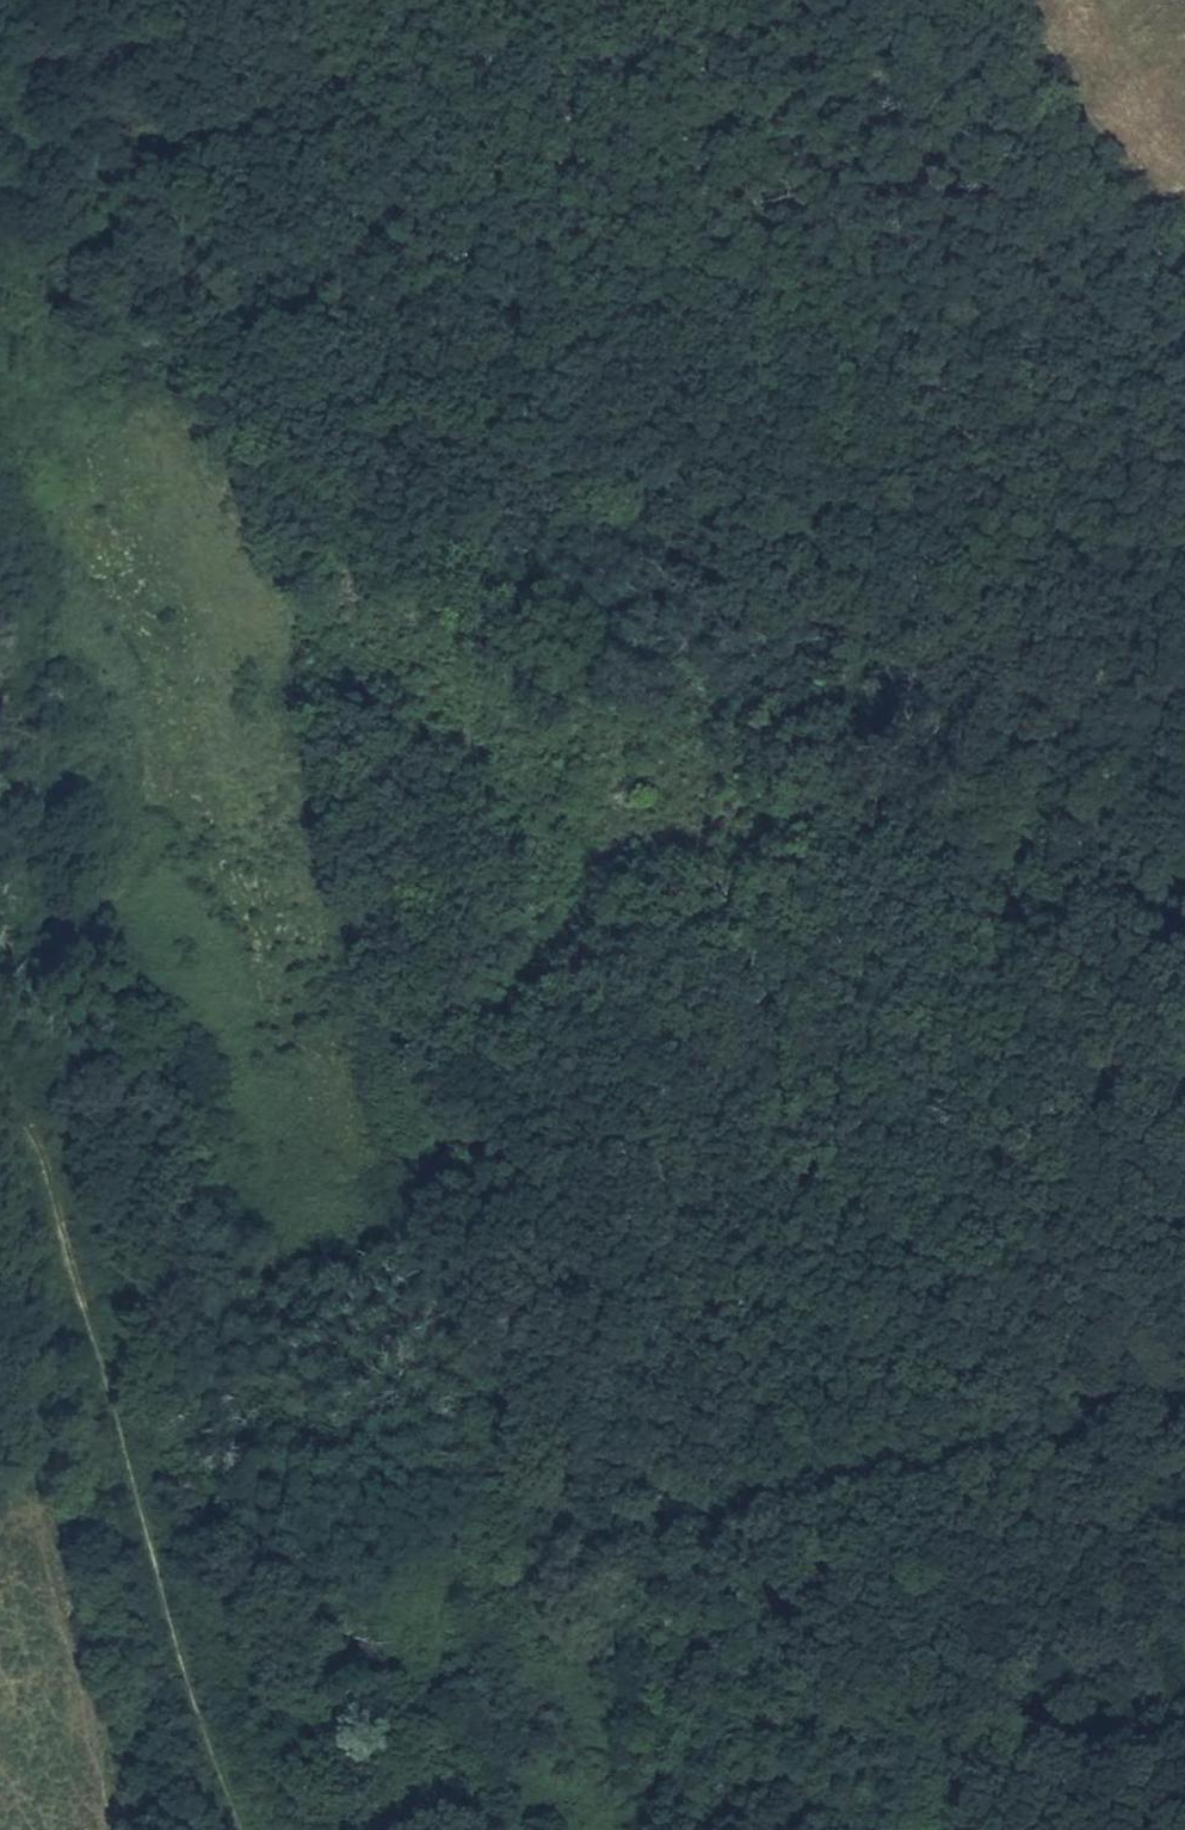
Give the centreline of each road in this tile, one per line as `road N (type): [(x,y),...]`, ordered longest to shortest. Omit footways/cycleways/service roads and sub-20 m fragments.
road 1 (track): [(0,1098),(28,1121),(210,1721),(254,1829)]

